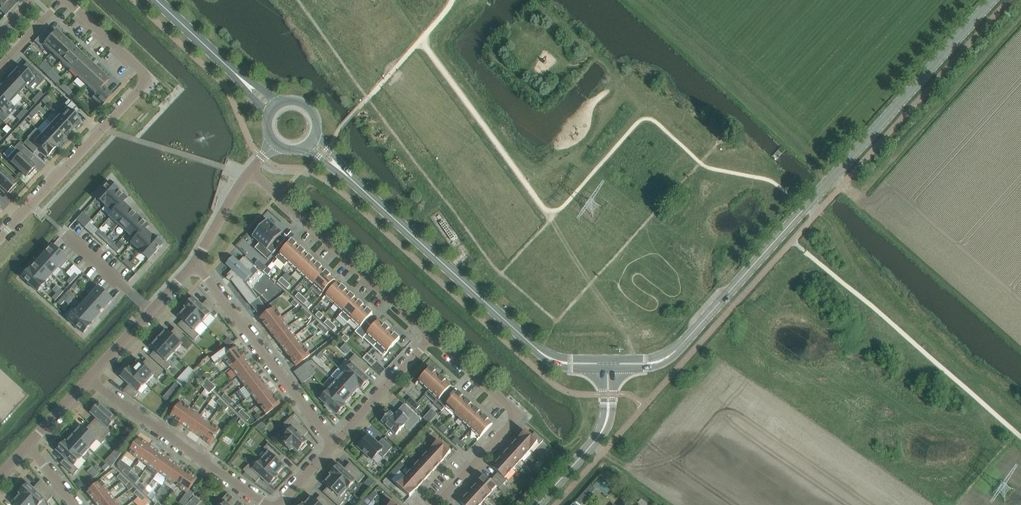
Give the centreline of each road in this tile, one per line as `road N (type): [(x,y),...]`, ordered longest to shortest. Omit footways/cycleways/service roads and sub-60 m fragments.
road 1 (tertiary): [(608,363),(647,364),(677,350),(992,0)]
road 2 (tertiary): [(608,363),(545,356),(350,178)]
road 3 (residential): [(0,238),(145,80),(67,0)]
road 4 (residential): [(432,336),(251,171)]
road 5 (residential): [(195,265),(335,443)]
road 6 (residential): [(267,504),(89,380)]
road 7 (tertiary): [(537,504),(601,432),(608,363)]
road 8 (residential): [(432,336),(335,443)]
road 9 (residential): [(151,311),(58,227)]
road 10 (residential): [(512,423),(512,409),(432,336)]

